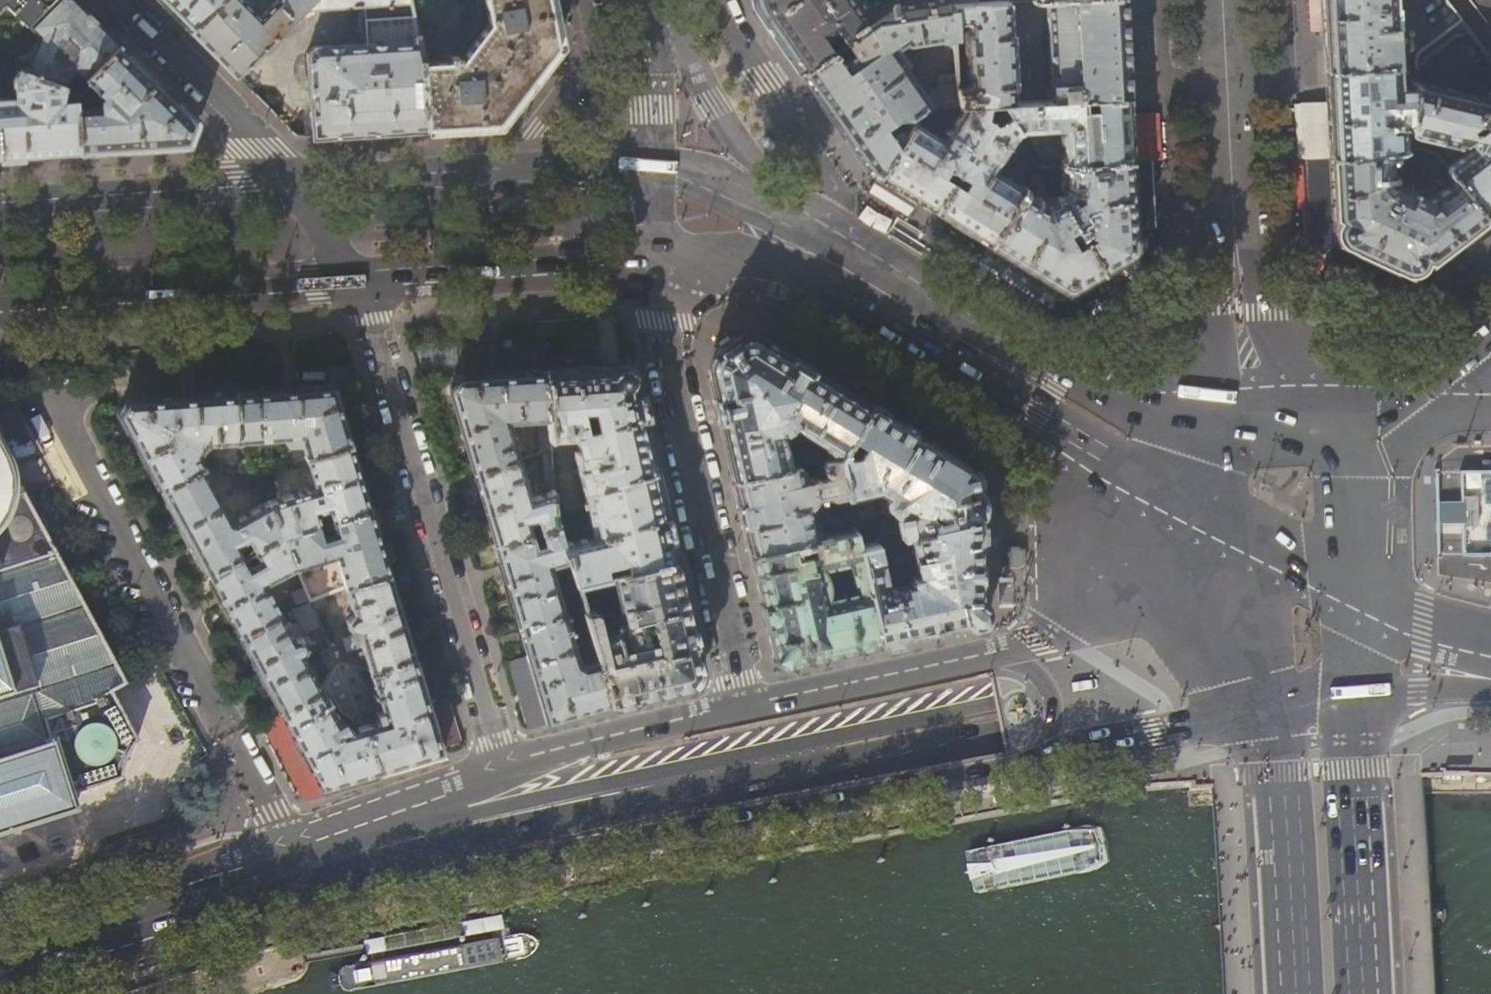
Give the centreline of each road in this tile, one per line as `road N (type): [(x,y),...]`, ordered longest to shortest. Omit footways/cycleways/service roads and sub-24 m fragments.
road 1 (primary): [(1490,588),(503,796),(291,851)]
road 2 (primary): [(366,874),(509,834),(1490,631)]
road 3 (tertiary): [(366,874),(608,847),(1047,762)]
road 4 (primary): [(651,258),(798,279),(1035,419),(1198,562)]
road 5 (primary): [(1192,417),(1085,380),(769,190),(643,167)]
road 6 (residential): [(504,764),(355,279)]
road 7 (residential): [(744,704),(651,258)]
road 8 (primary): [(0,988),(366,874)]
road 9 (primary): [(0,305),(355,279)]
road 10 (primary): [(643,167),(300,190)]
road 11 (primary): [(291,851),(0,943)]
road 12 (primary): [(300,190),(0,210)]
road 13 (primary): [(355,279),(651,258)]
road 14 (primary): [(1364,993),(1348,704)]
road 15 (primary): [(1262,719),(1282,786),(1293,993)]
road 16 (tertiary): [(1005,651),(744,704)]
road 17 (residential): [(300,190),(118,0)]
road 18 (tertiary): [(744,704),(504,764)]
road 19 (tertiary): [(504,764),(291,851)]
road 20 (tertiary): [(1333,413),(1233,213)]
road 21 (tertiary): [(1047,762),(1262,719)]
road 22 (tertiary): [(1233,213),(1221,0)]
road 23 (tertiary): [(1198,562),(1005,651)]
road 24 (tertiary): [(1233,213),(1192,417)]
road 25 (primary): [(1342,594),(1333,413)]
road 26 (primary): [(1198,562),(1262,719)]
road 27 (secondary): [(653,0),(643,167)]
road 28 (tertiary): [(1342,594),(1490,660)]
road 29 (tertiary): [(1198,562),(1342,594)]
road 30 (tertiary): [(1348,704),(1490,674)]
road 31 (secondary): [(1192,417),(1198,562)]
road 32 (primary): [(1333,413),(1192,417)]
road 33 (tertiary): [(1047,762),(1048,687),(1005,651)]
road 34 (residential): [(291,851),(231,739)]

